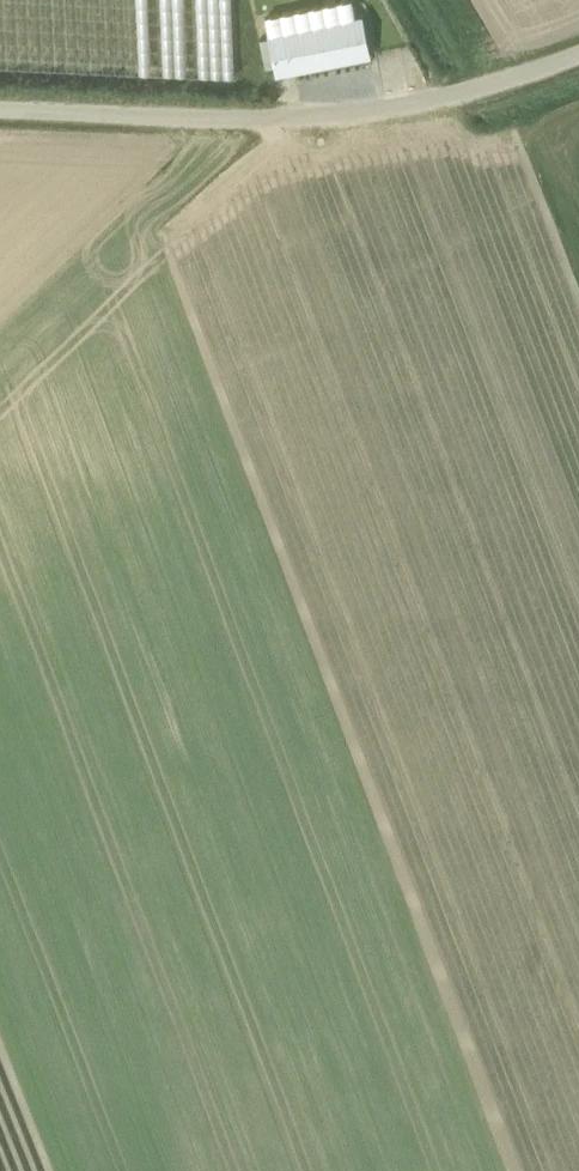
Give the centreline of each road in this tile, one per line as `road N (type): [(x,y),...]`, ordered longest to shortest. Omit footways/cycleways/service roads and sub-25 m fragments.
road 1 (unclassified): [(0,110),(334,116),(445,96),(578,53)]

